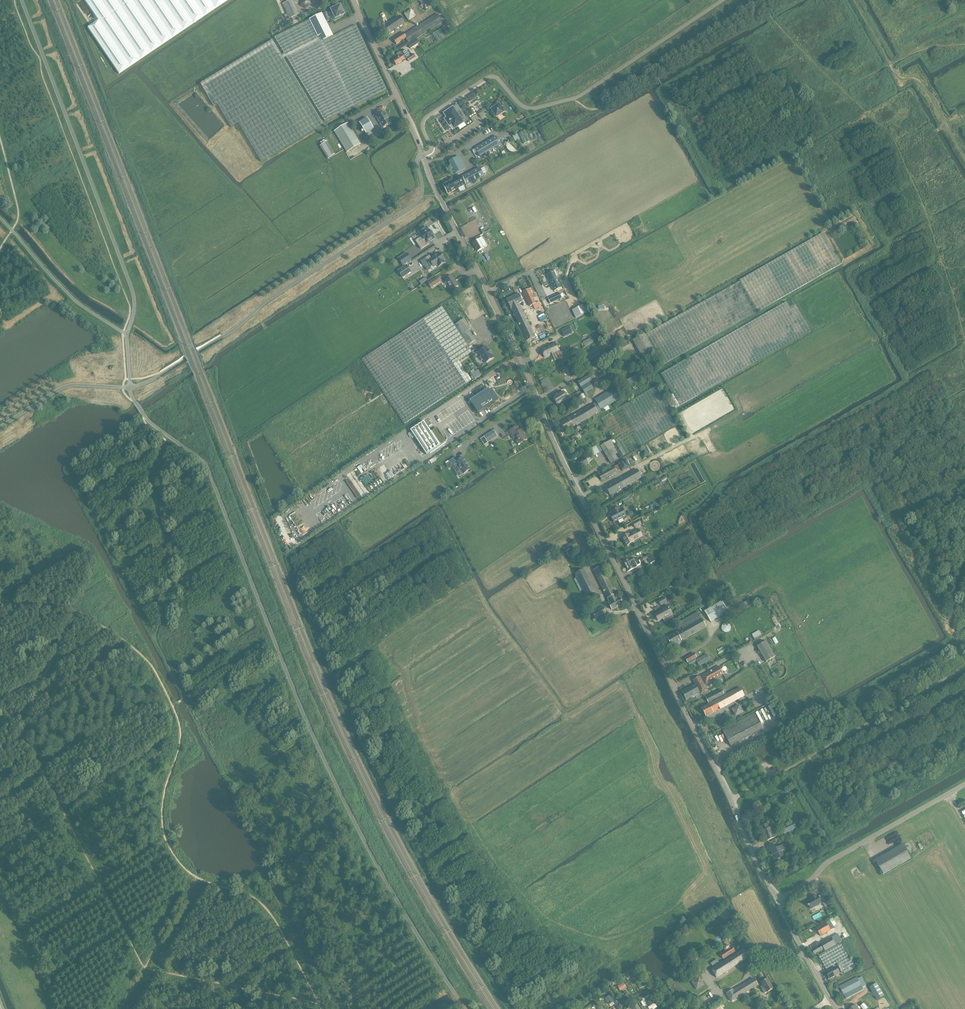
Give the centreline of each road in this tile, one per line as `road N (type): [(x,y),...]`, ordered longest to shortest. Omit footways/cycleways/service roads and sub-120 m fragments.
road 1 (residential): [(732,800),(561,454),(354,0)]
road 2 (unclassified): [(778,901),(831,861),(964,785)]
road 3 (track): [(964,156),(924,85),(891,66),(855,0)]
road 4 (residential): [(837,1008),(778,901)]

